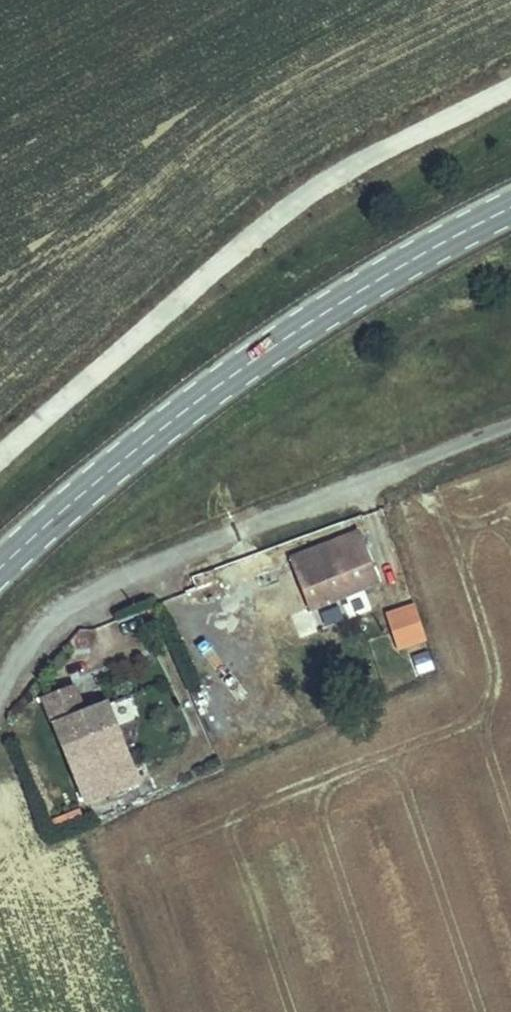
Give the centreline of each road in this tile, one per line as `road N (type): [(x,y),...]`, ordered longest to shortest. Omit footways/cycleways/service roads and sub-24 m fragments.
road 1 (unclassified): [(510,86),(367,155),(273,212),(0,450)]
road 2 (secondary): [(510,205),(327,302),(216,378),(97,471),(0,562)]
road 3 (unclassified): [(0,700),(57,612),(91,592)]

